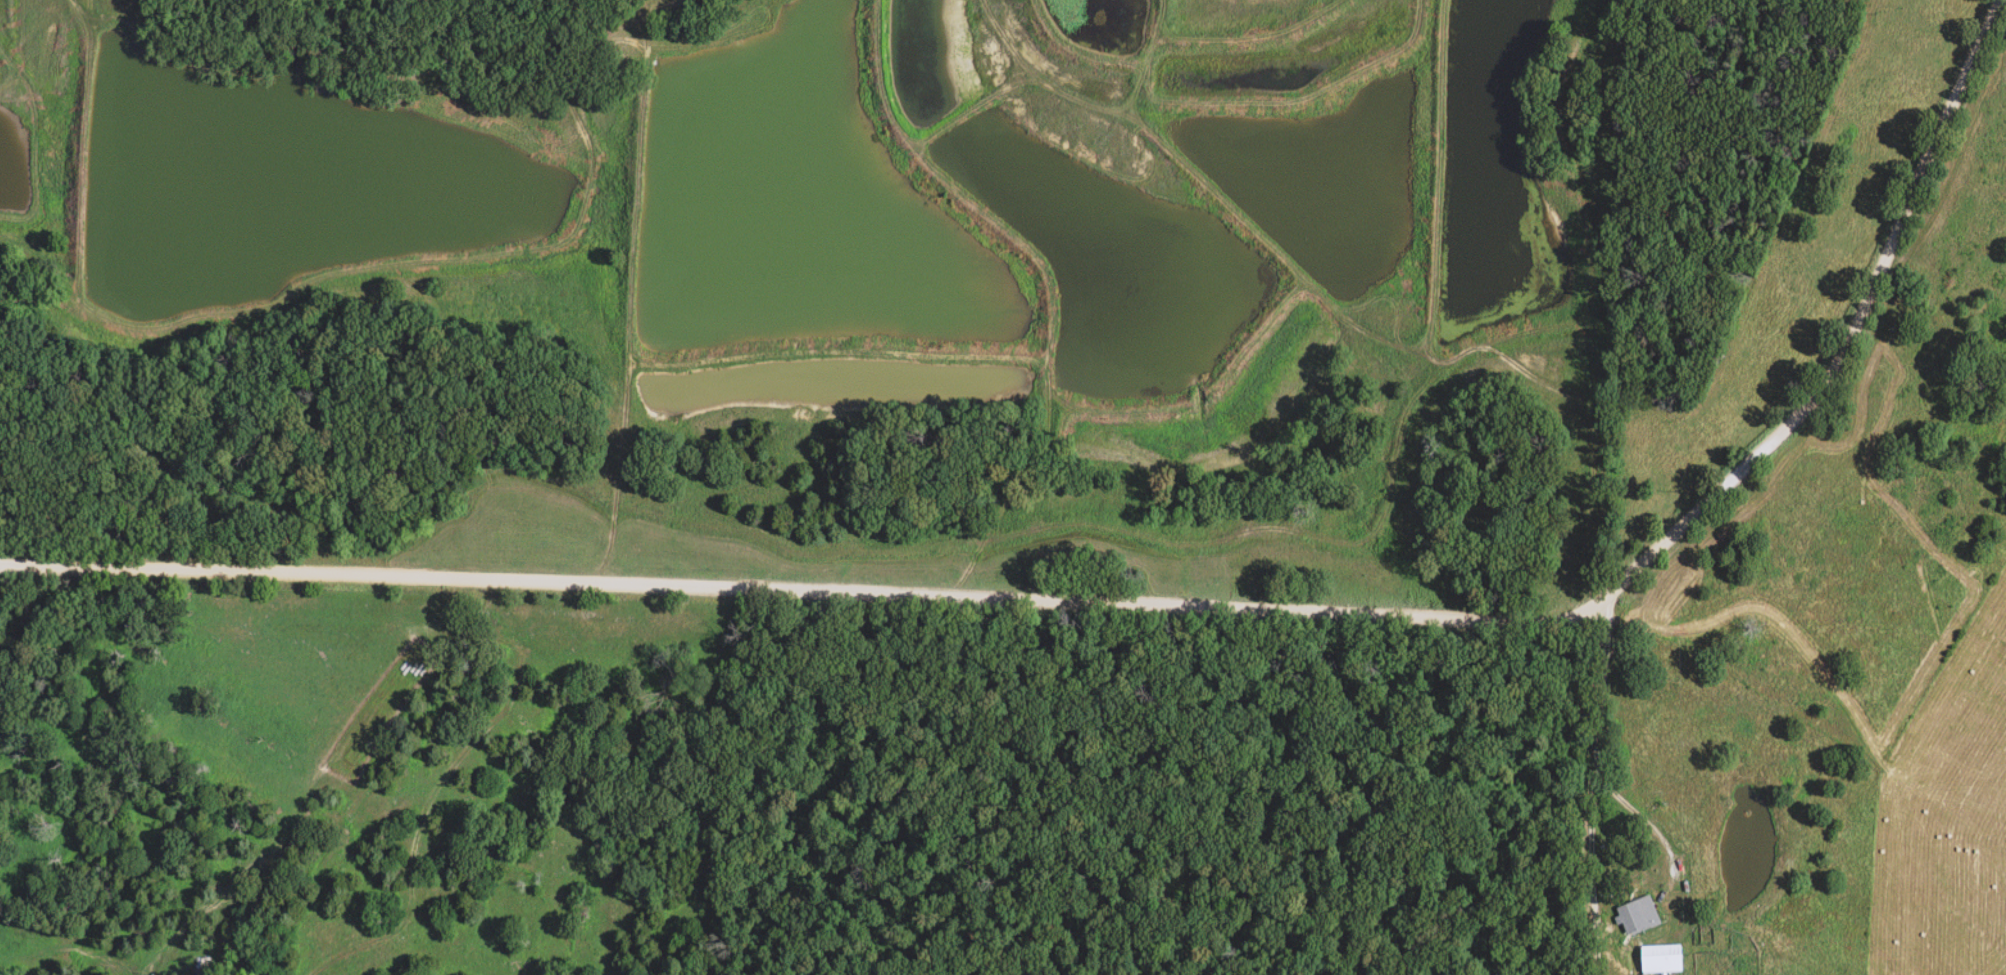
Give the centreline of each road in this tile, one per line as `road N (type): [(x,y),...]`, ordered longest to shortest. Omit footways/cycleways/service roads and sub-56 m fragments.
road 1 (residential): [(2005,0),(1884,291),(1813,404),(1607,602),(1568,622),(1226,629),(512,603),(0,568)]

